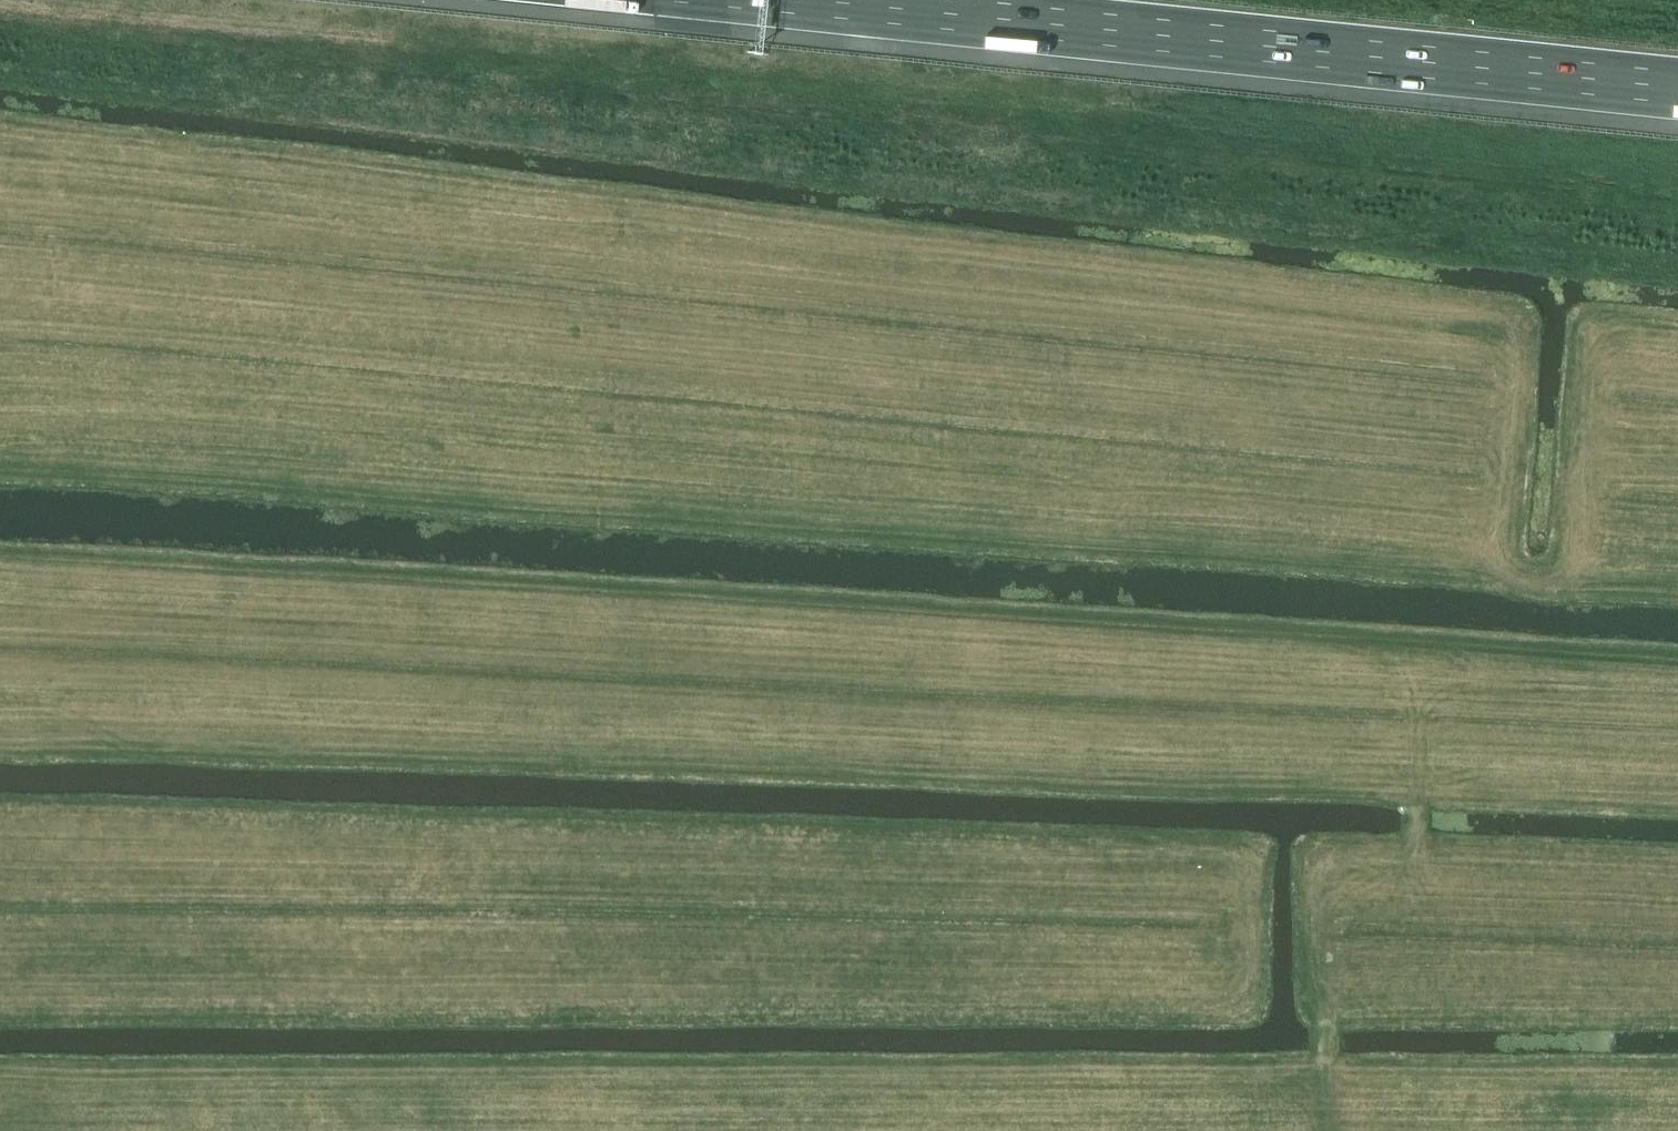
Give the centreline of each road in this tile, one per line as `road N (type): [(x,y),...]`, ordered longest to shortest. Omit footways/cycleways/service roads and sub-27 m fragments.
road 1 (motorway): [(798,0),(1677,89)]

